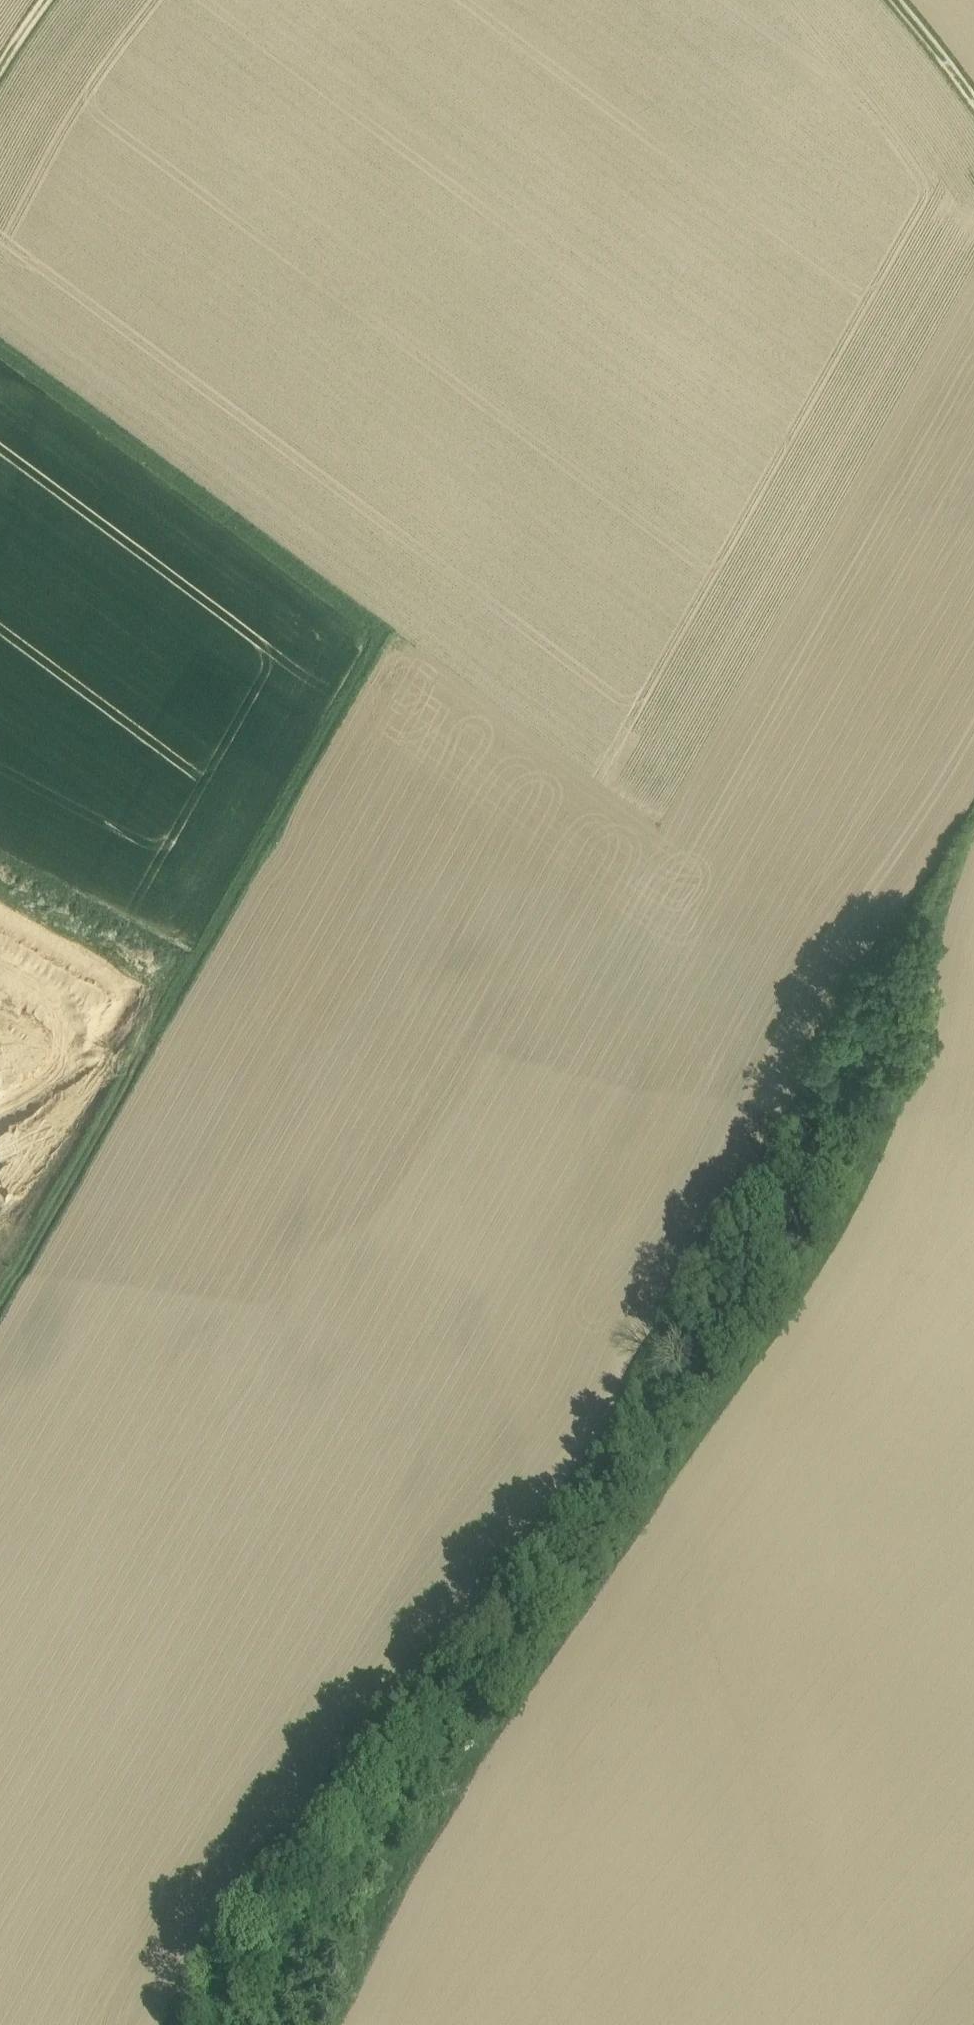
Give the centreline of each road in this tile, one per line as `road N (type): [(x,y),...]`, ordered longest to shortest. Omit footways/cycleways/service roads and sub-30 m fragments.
road 1 (track): [(973,121),(883,0)]

